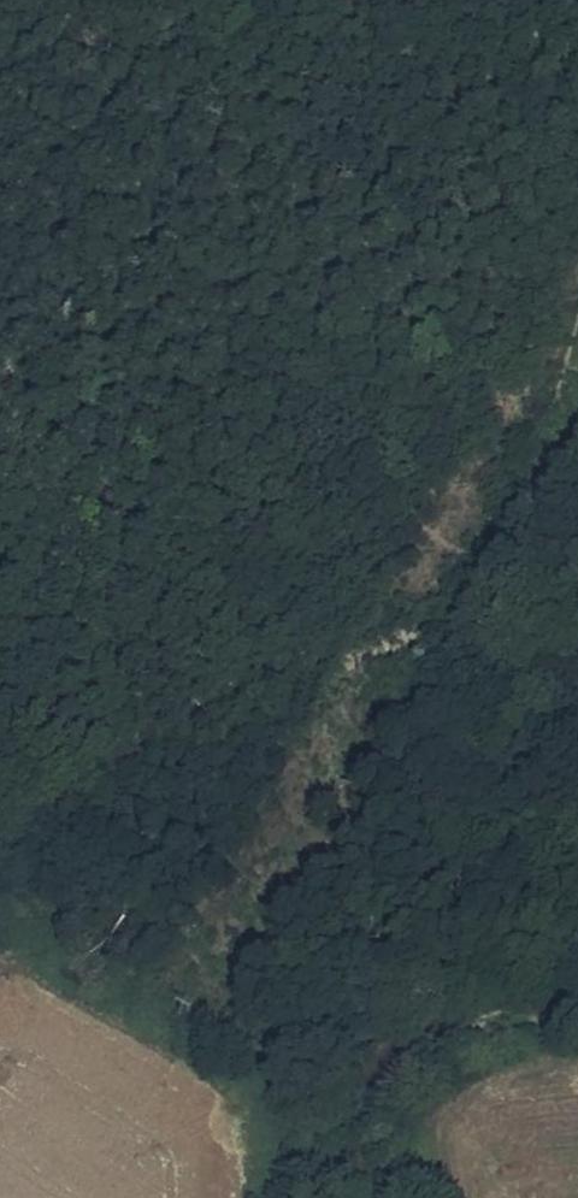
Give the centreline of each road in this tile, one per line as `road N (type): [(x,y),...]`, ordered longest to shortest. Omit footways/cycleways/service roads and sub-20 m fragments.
road 1 (track): [(577,645),(427,638),(302,664),(158,735),(0,830)]

